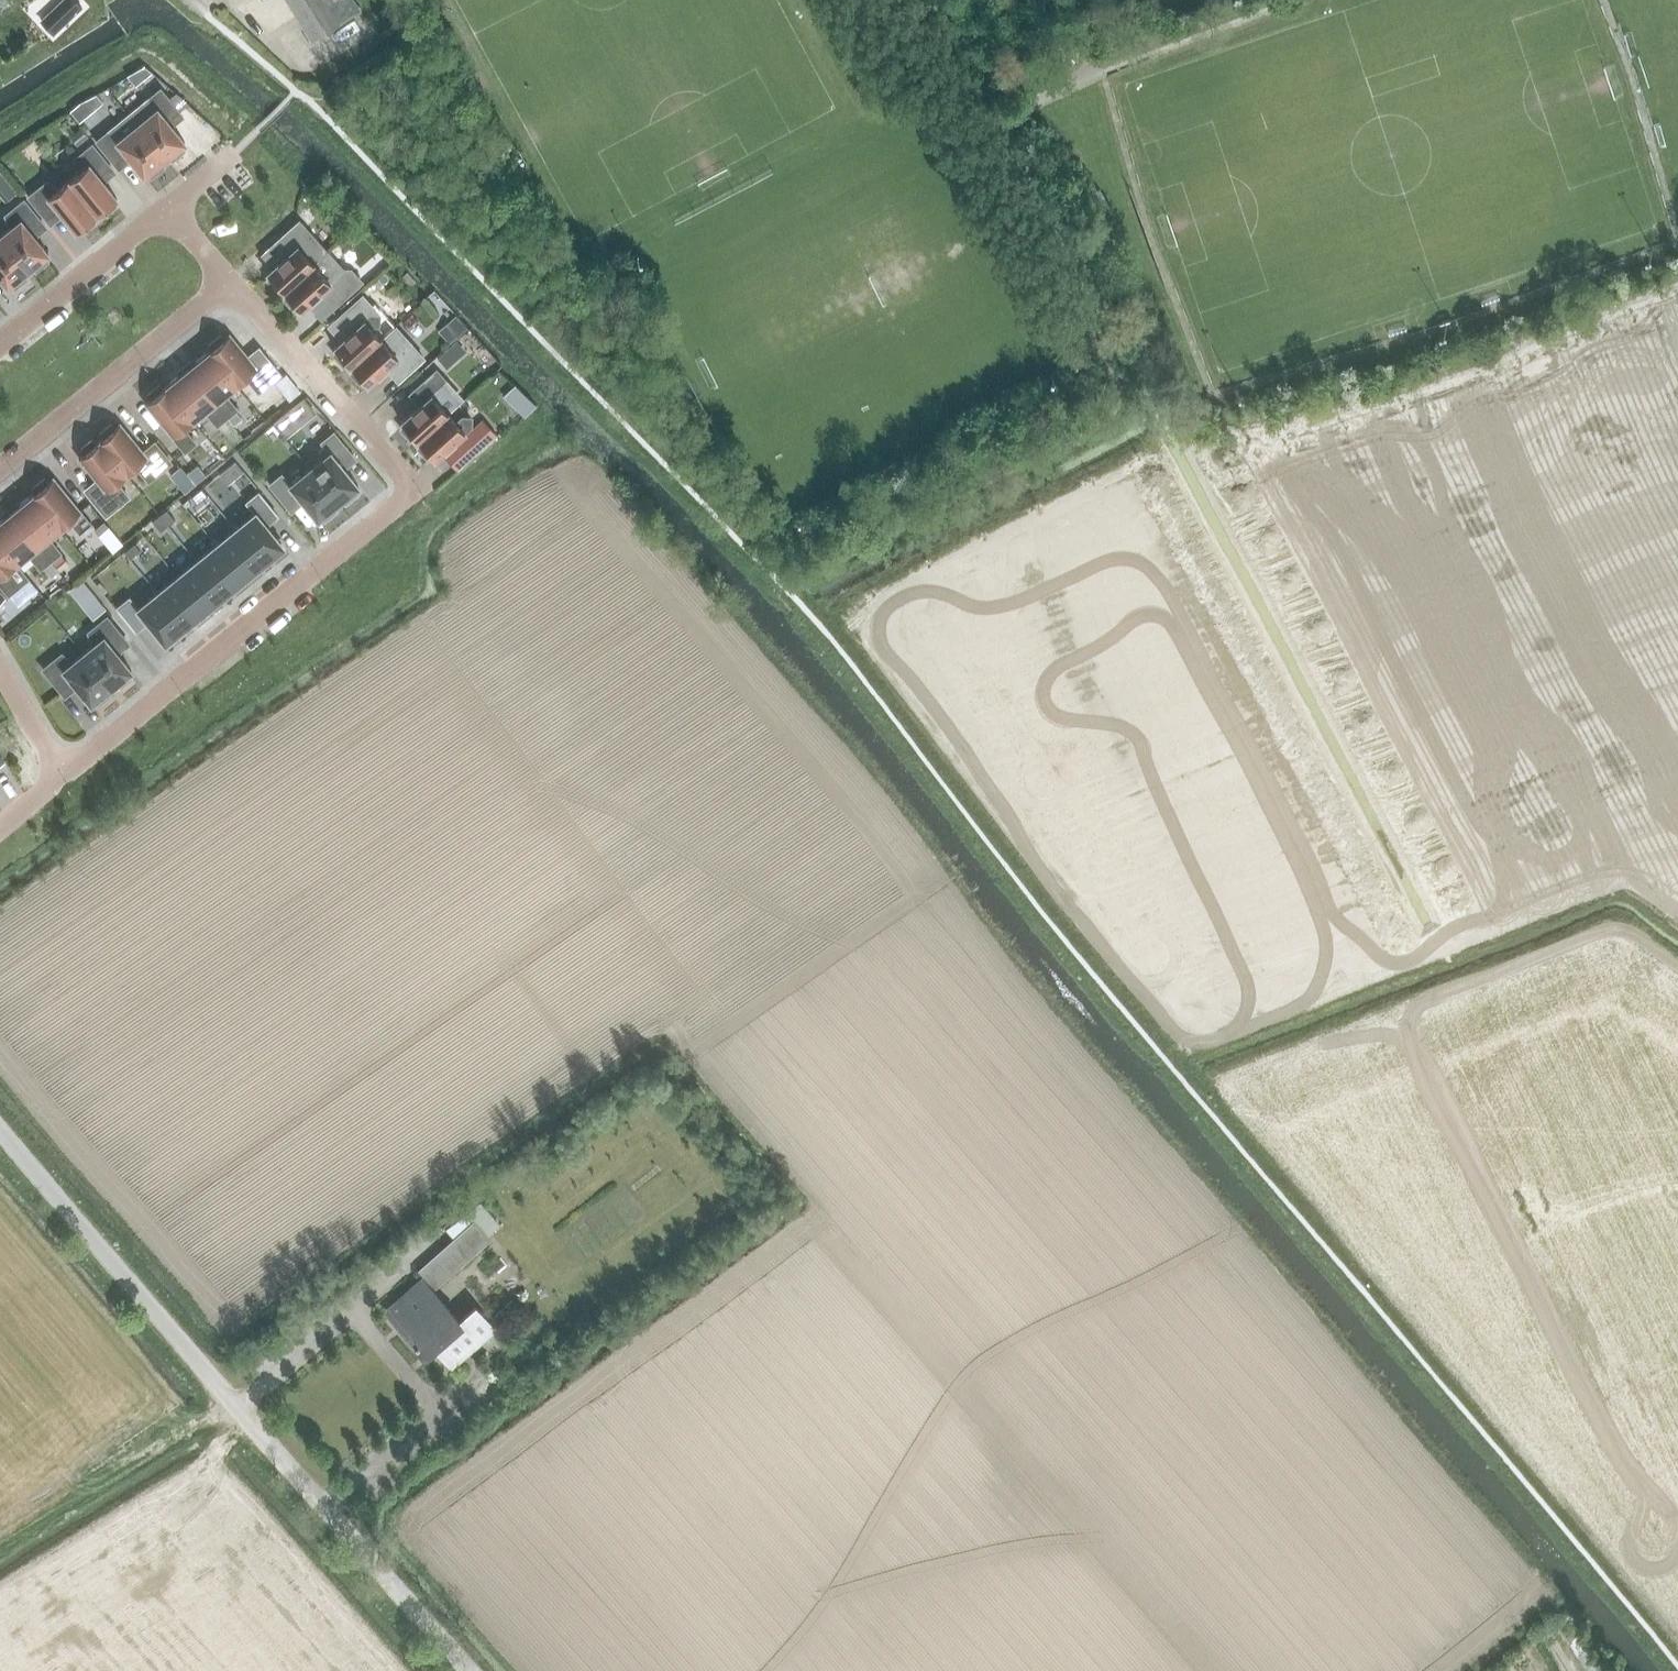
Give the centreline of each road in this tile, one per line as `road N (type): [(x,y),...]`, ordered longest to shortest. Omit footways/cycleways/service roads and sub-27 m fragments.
road 1 (unclassified): [(470,1670),(0,1131)]
road 2 (residential): [(62,777),(417,489)]
road 3 (residential): [(229,280),(0,468)]
road 4 (residential): [(229,280),(417,489)]
road 5 (residential): [(0,343),(167,207)]
road 6 (residential): [(62,777),(0,670)]

